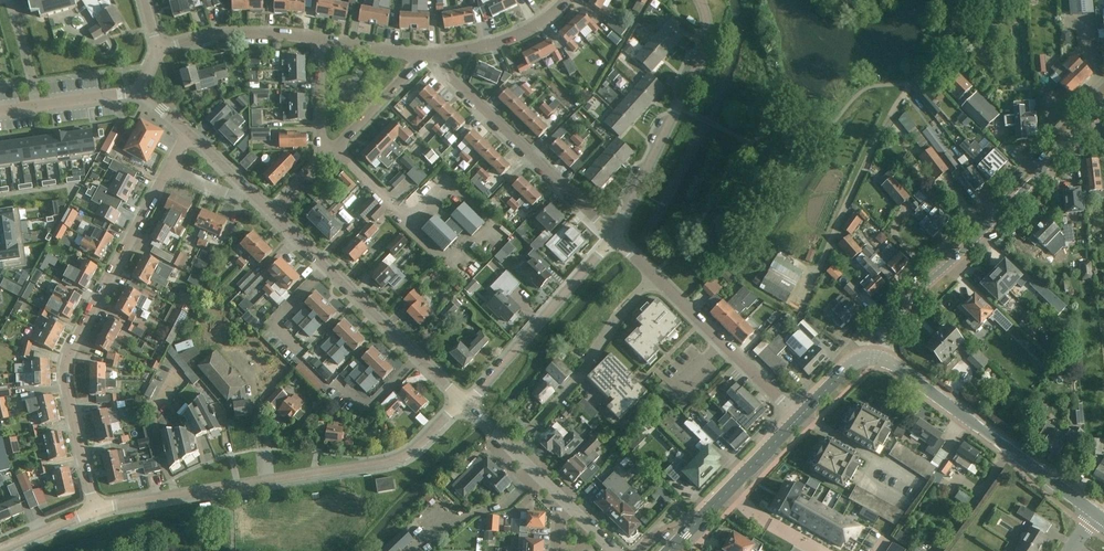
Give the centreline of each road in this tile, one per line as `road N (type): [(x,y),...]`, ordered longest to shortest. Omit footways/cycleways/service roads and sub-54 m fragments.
road 1 (residential): [(95,512),(392,462),(463,404)]
road 2 (residential): [(95,512),(66,359),(168,168)]
road 3 (residential): [(801,305),(871,140),(955,0)]
road 4 (tertiary): [(878,358),(894,315),(1103,108)]
road 5 (tertiary): [(463,404),(269,215)]
road 6 (residential): [(799,418),(611,235)]
road 7 (residential): [(611,235),(701,59),(708,29),(699,0)]
road 8 (residential): [(611,235),(449,75),(445,53)]
road 9 (residential): [(463,404),(611,235)]
road 10 (tertiary): [(613,550),(463,404)]
road 11 (residential): [(158,50),(225,35),(319,39)]
road 12 (tertiary): [(878,358),(1007,448)]
road 13 (residential): [(445,53),(505,39),(564,0)]
road 14 (residential): [(335,149),(424,56)]
road 15 (residential): [(319,39),(321,162)]

